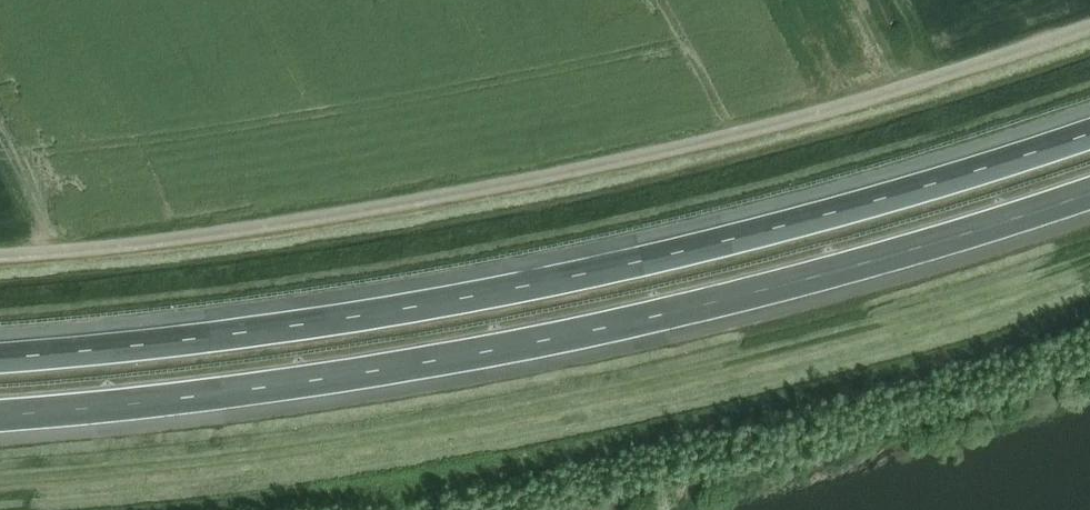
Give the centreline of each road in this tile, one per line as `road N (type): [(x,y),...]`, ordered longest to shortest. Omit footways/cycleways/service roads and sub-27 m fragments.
road 1 (unclassified): [(0,254),(302,221),(590,168),(823,111),(1089,27)]
road 2 (motorway): [(1089,132),(977,171),(579,273),(288,323),(0,355)]
road 3 (motorway): [(0,415),(295,386),(558,335),(999,226),(1089,193)]

